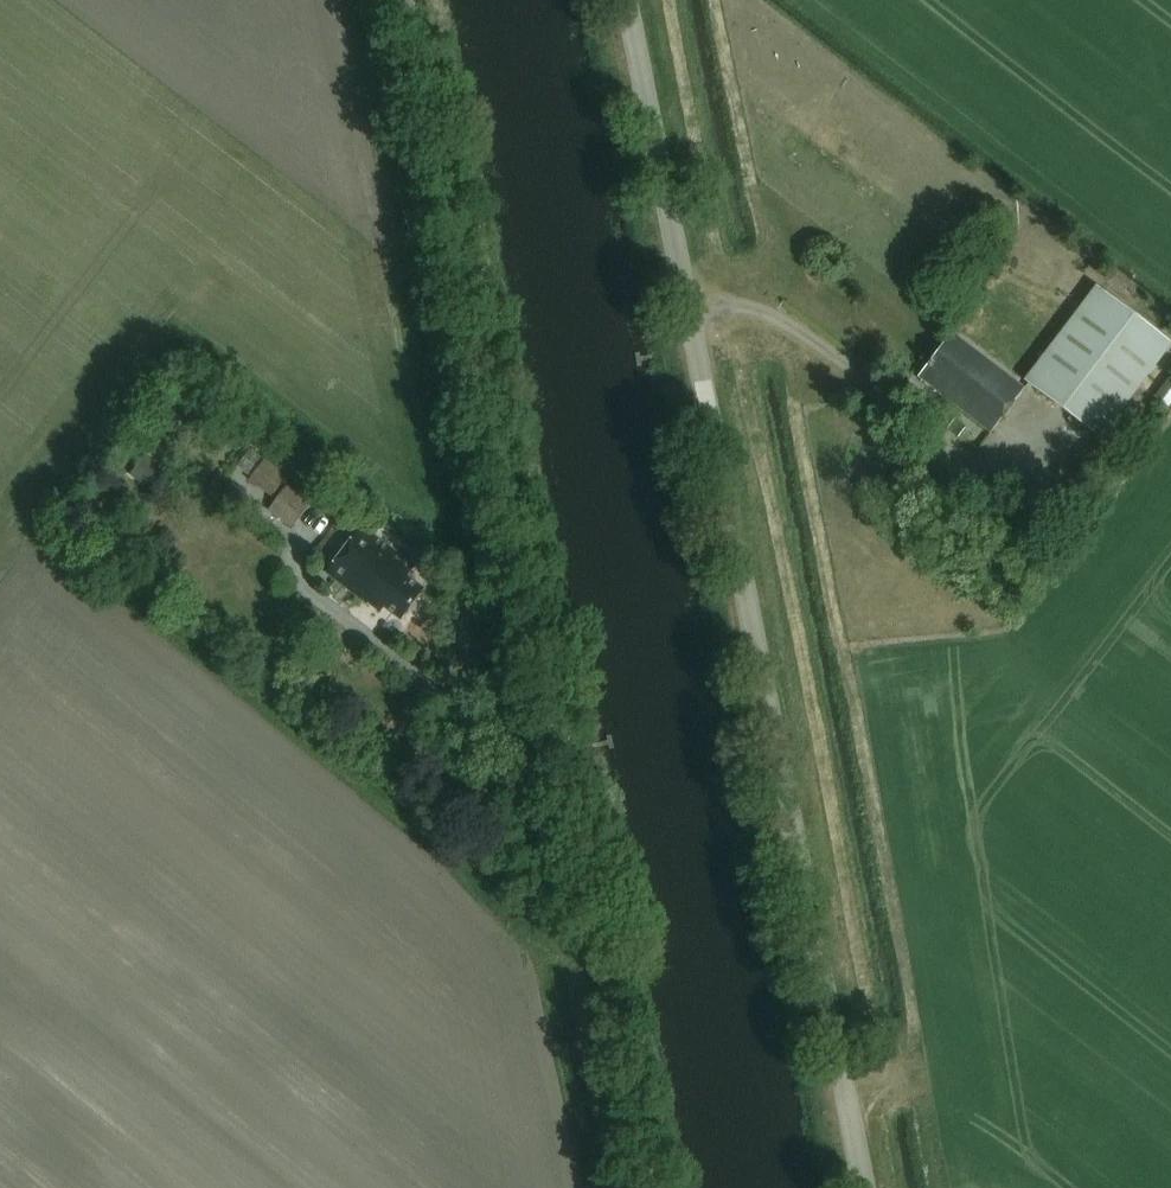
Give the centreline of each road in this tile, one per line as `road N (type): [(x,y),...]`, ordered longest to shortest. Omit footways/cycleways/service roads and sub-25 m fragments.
road 1 (track): [(420,0),(661,1187)]
road 2 (unclassified): [(858,1187),(619,0)]

